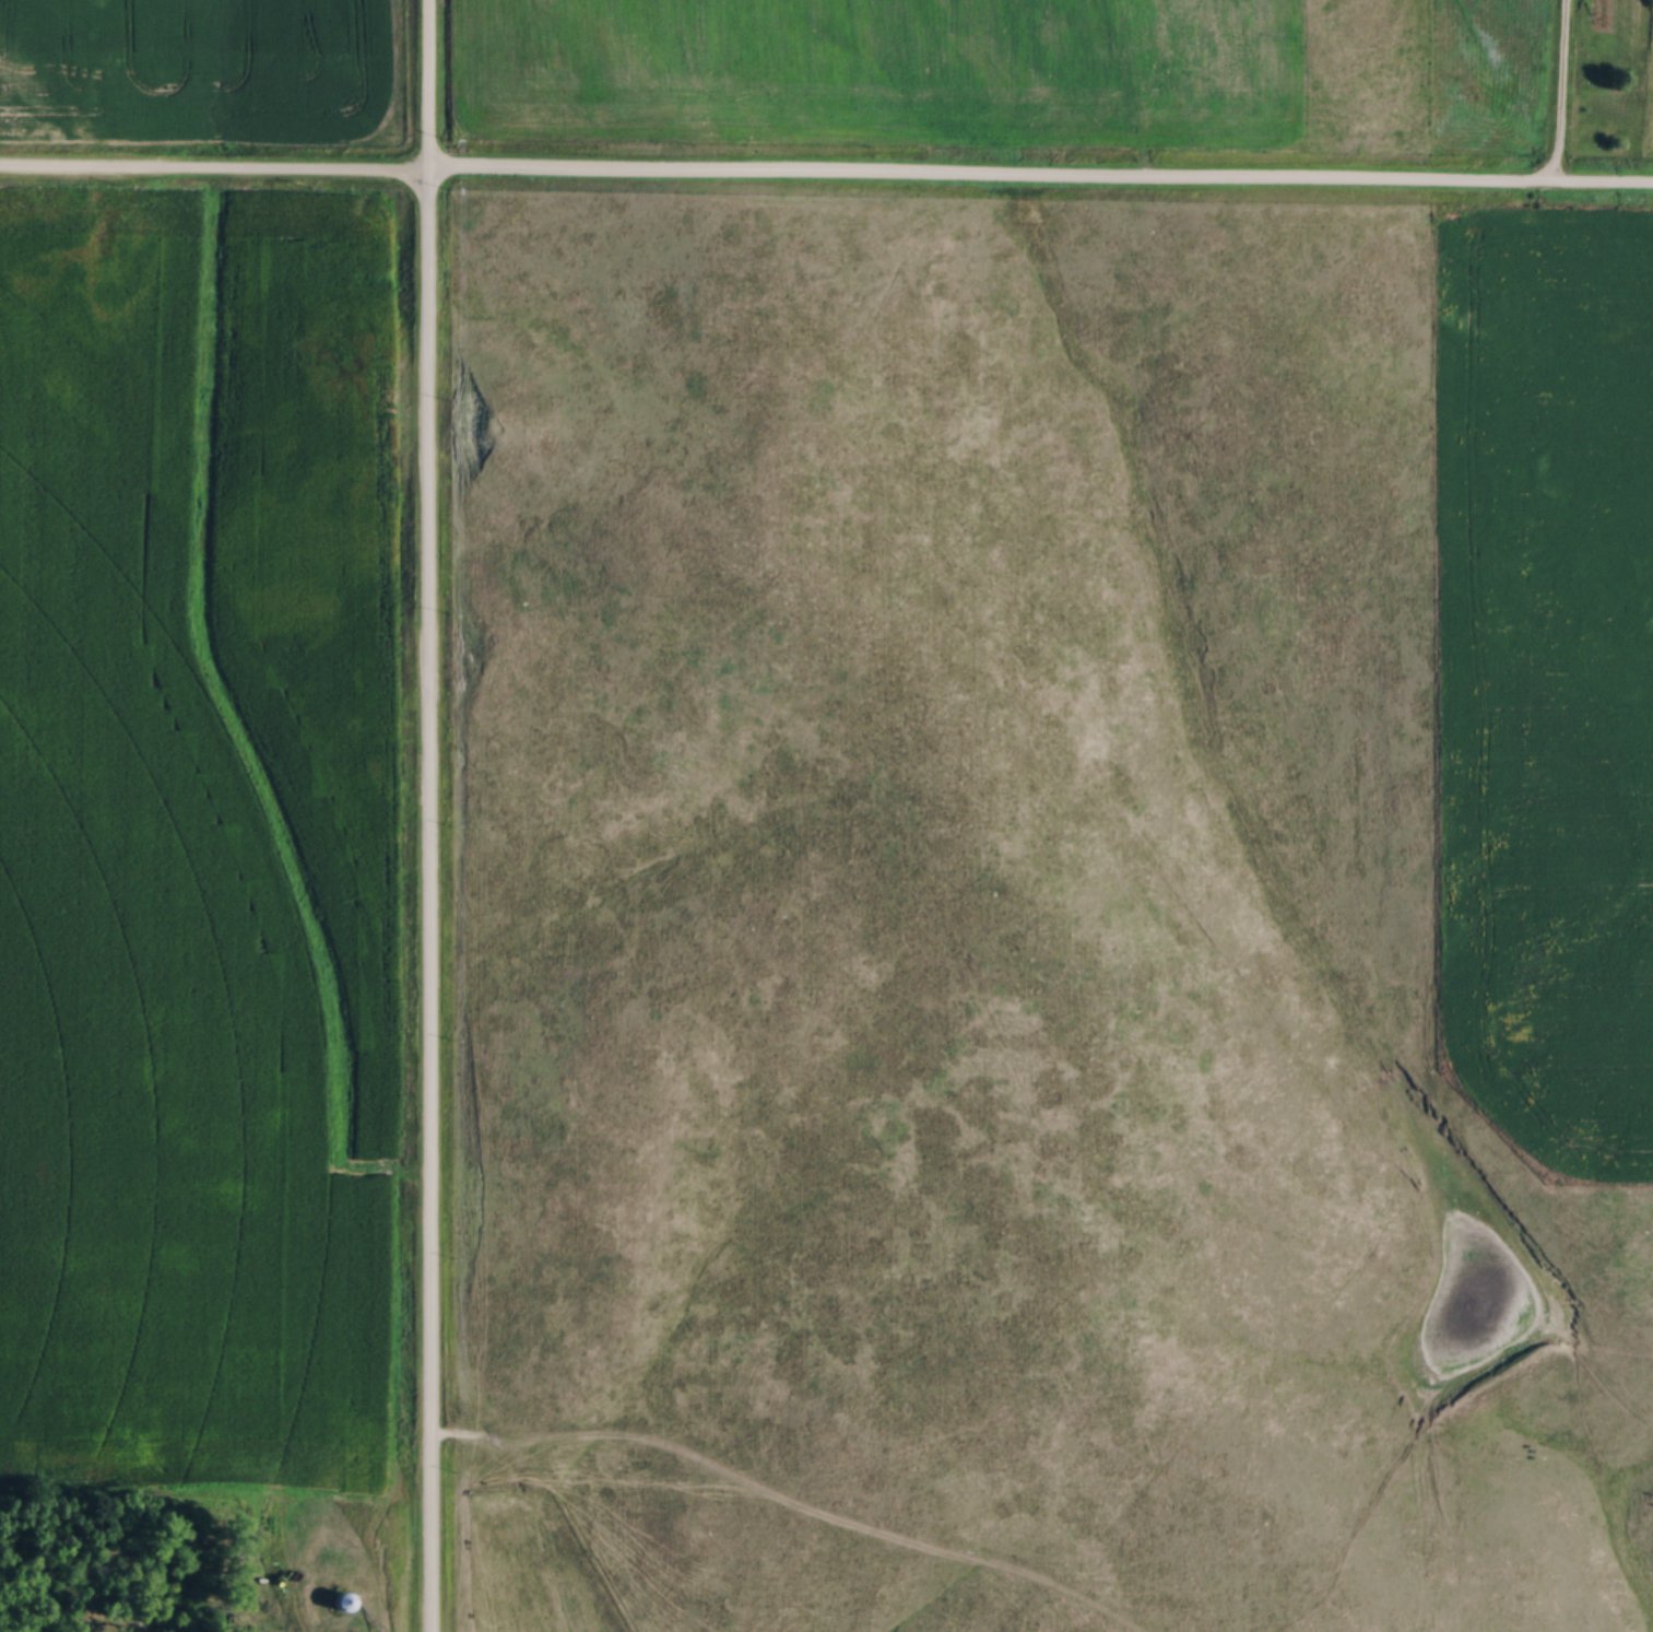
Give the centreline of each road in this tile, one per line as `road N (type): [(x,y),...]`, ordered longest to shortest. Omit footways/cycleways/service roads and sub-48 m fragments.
road 1 (residential): [(0,173),(1652,189)]
road 2 (residential): [(432,1631),(428,0)]

